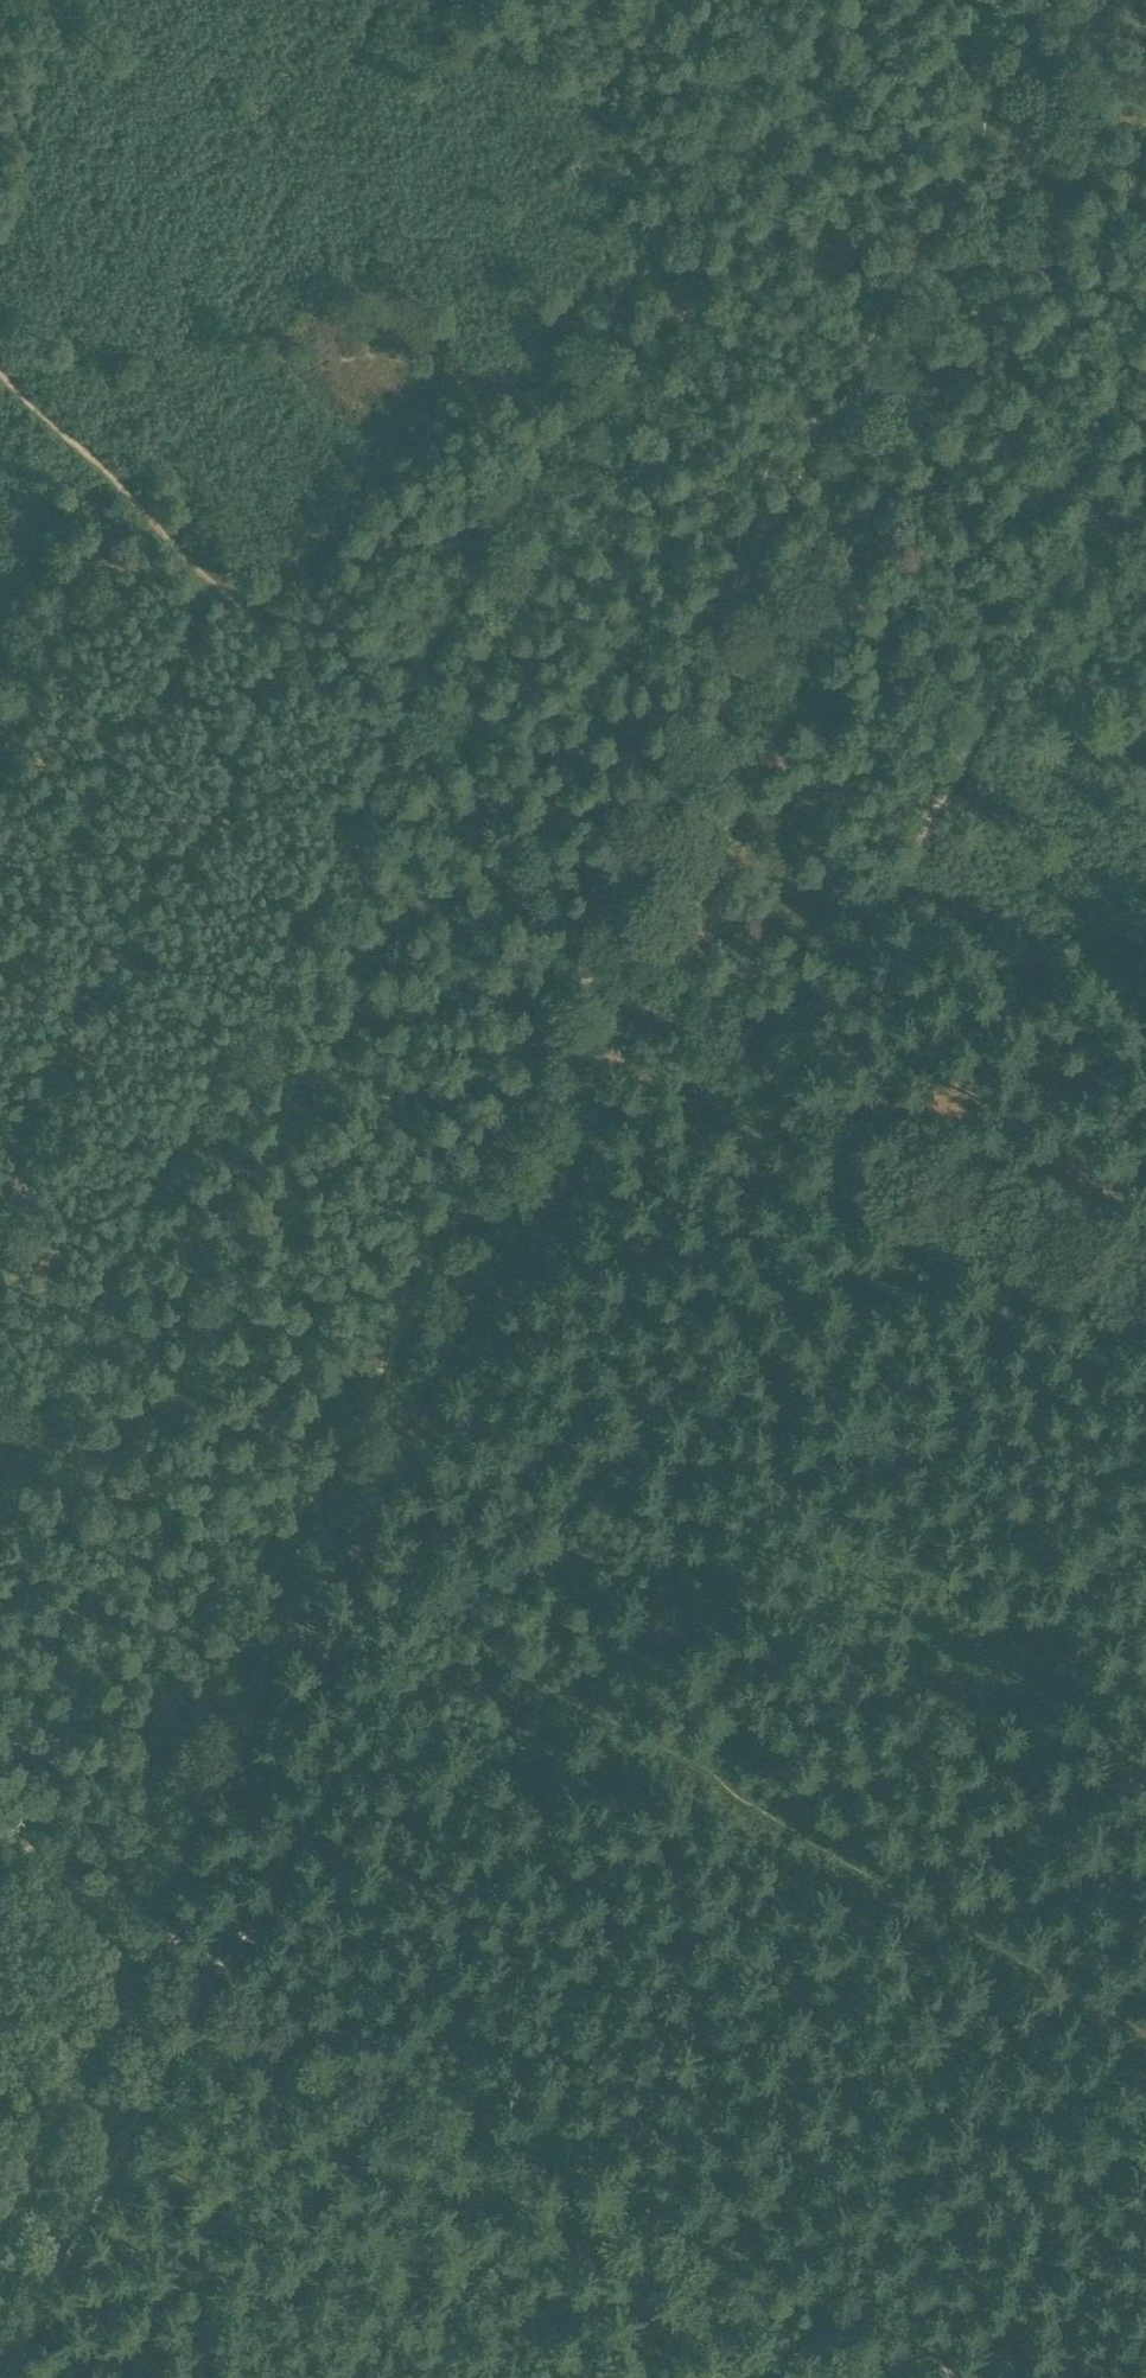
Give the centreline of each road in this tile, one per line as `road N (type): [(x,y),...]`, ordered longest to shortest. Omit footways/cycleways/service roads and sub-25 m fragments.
road 1 (track): [(0,379),(478,862)]
road 2 (track): [(884,1174),(903,1160),(940,1160),(1145,1284)]

